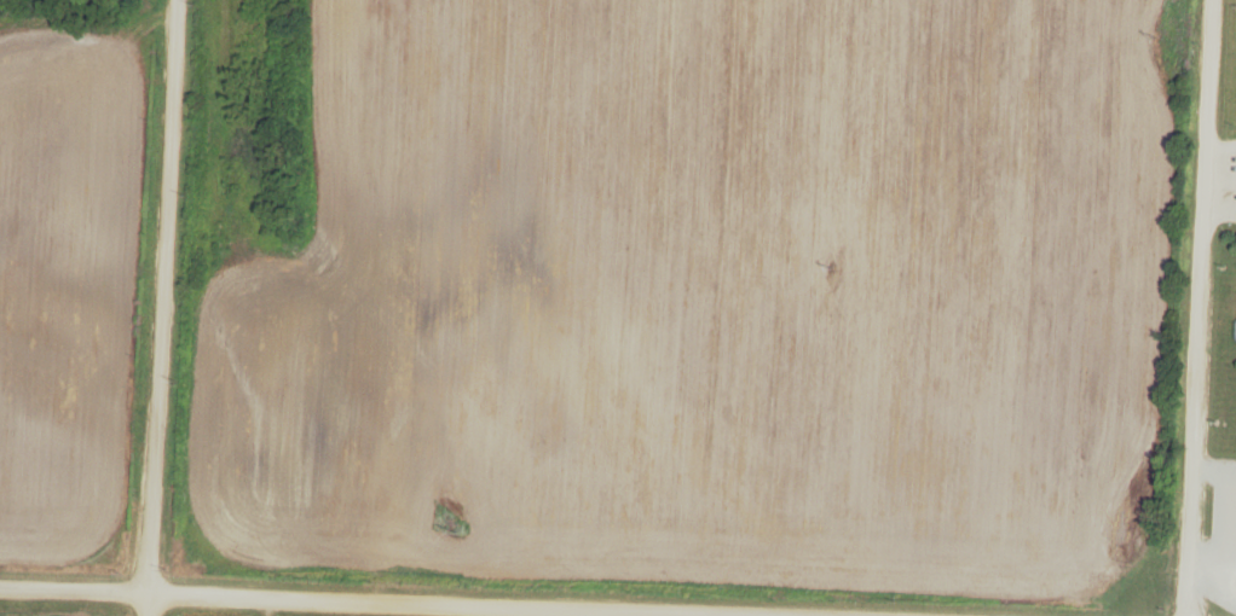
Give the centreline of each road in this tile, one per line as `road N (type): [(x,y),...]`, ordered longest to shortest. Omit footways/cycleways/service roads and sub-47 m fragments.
road 1 (residential): [(0,590),(730,615)]
road 2 (residential): [(1190,615),(1214,0)]
road 3 (residential): [(151,595),(180,0)]

